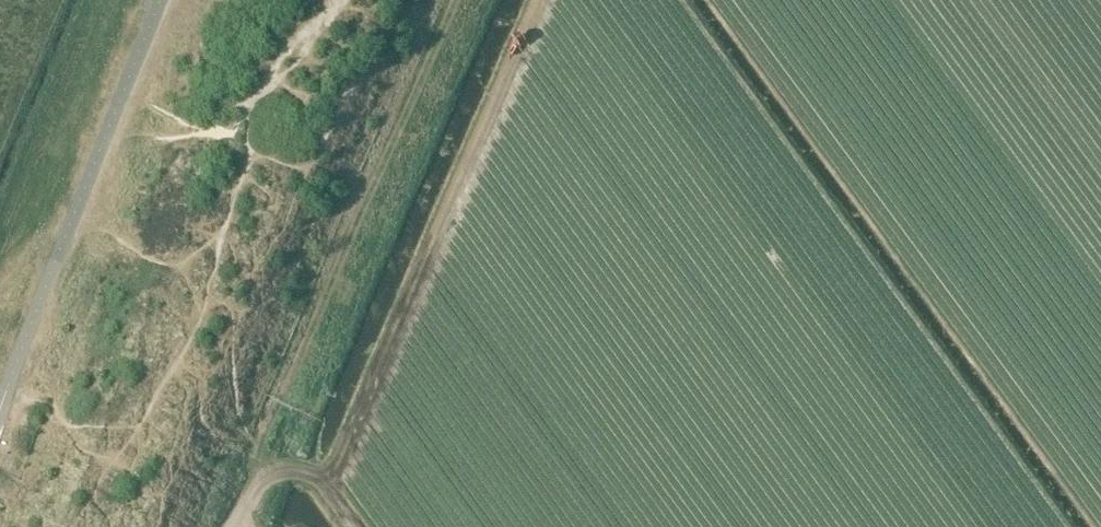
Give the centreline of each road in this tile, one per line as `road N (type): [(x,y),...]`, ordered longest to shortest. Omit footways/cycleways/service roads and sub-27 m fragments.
road 1 (track): [(233,526),(271,474),(331,477),(538,0)]
road 2 (track): [(453,0),(292,364),(258,452),(256,490)]

